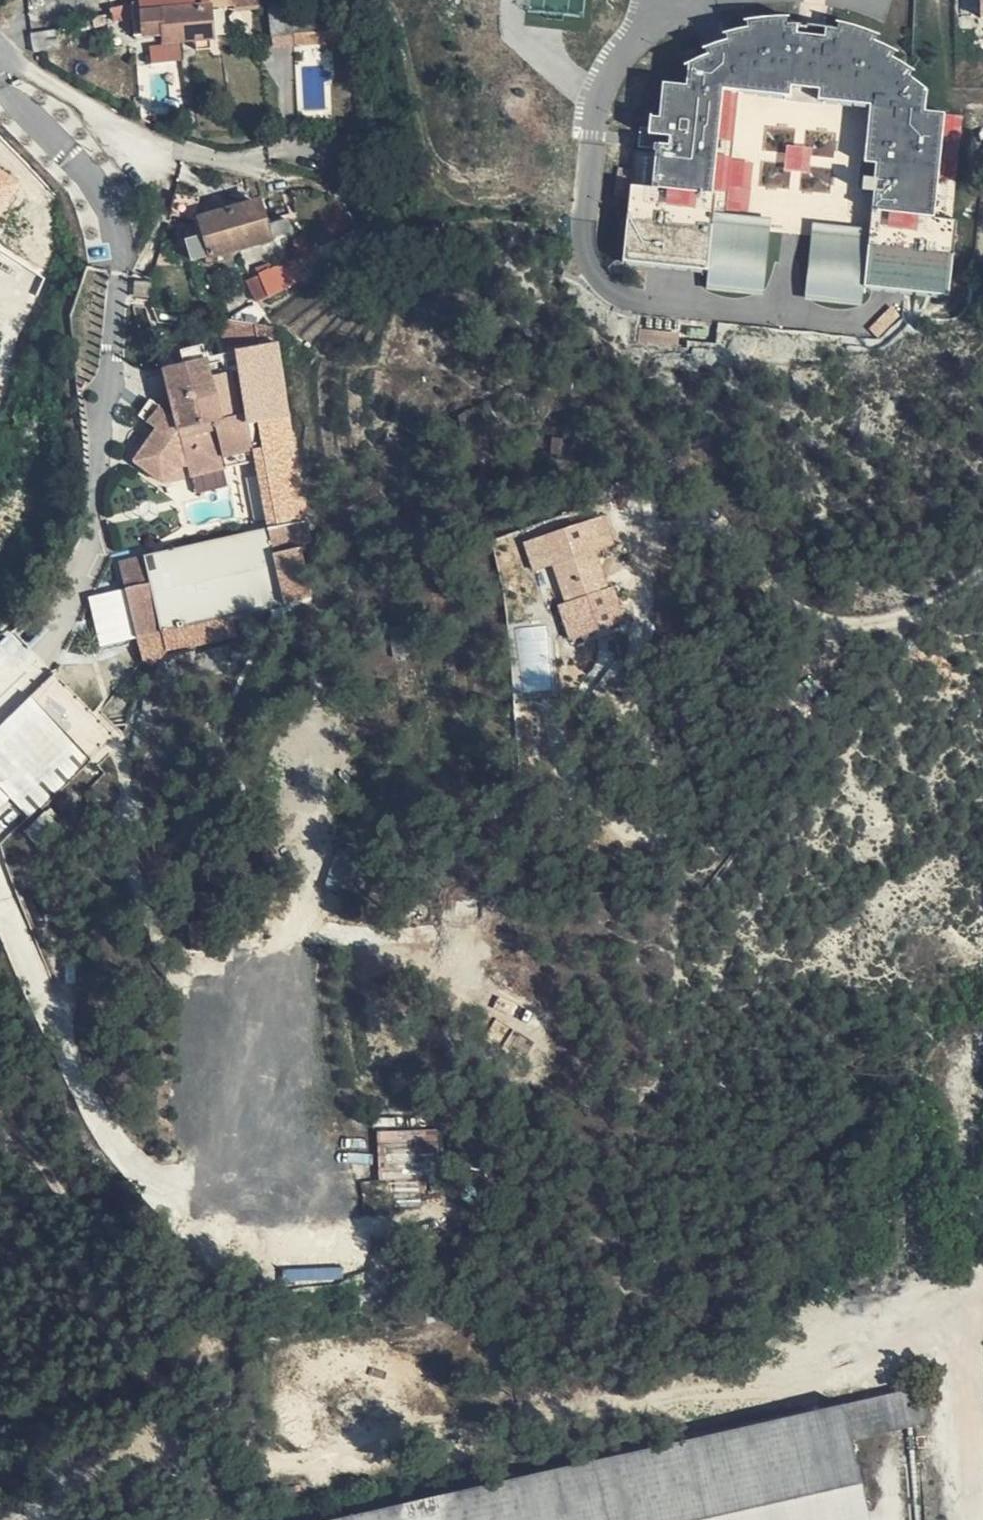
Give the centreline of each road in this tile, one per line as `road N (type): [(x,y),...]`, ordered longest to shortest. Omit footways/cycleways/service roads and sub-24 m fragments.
road 1 (track): [(976,1519),(957,1336),(982,1307)]

